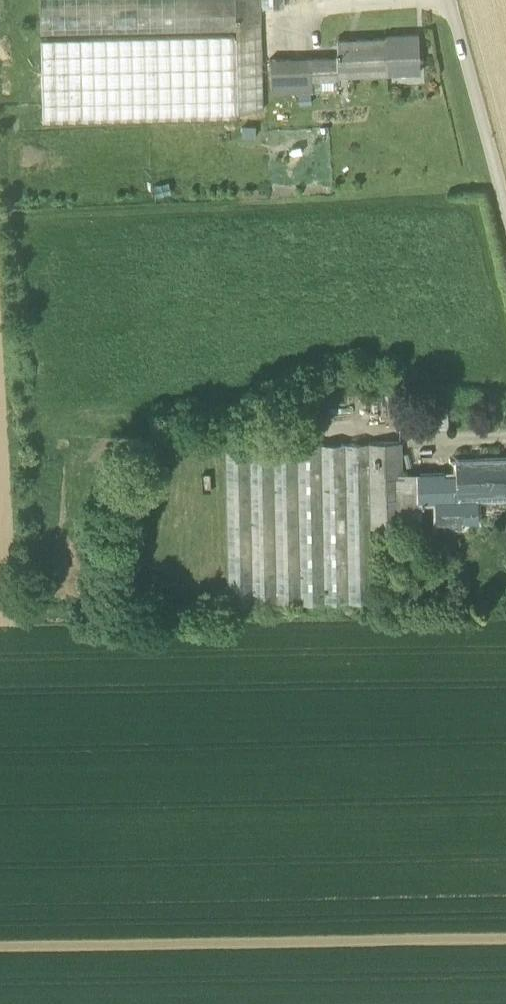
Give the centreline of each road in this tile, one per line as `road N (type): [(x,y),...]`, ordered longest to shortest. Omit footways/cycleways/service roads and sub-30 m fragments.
road 1 (unclassified): [(505,215),(449,0)]

